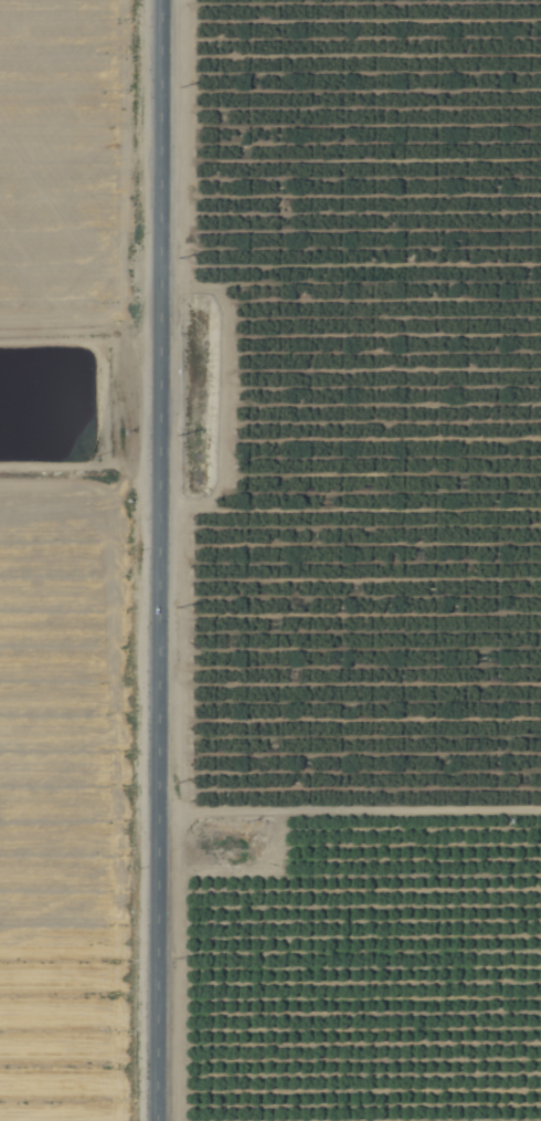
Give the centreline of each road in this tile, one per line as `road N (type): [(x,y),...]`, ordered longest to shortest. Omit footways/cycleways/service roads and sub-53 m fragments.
road 1 (tertiary): [(155,1120),(159,0)]

